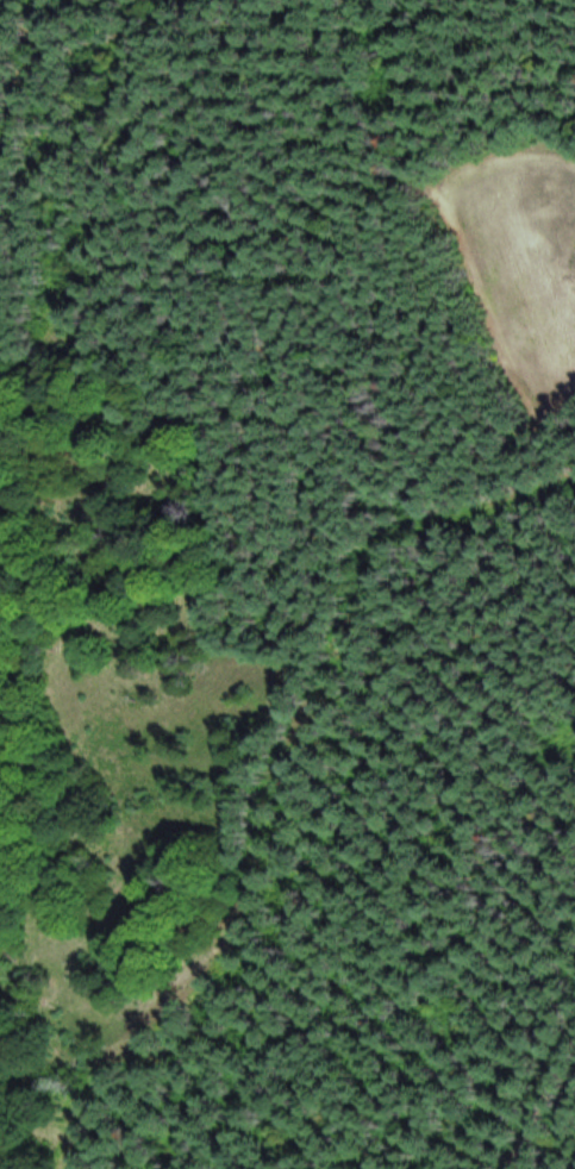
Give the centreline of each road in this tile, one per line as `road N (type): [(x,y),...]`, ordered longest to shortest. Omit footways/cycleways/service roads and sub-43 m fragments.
road 1 (track): [(574,1041),(527,1102),(492,1168)]

